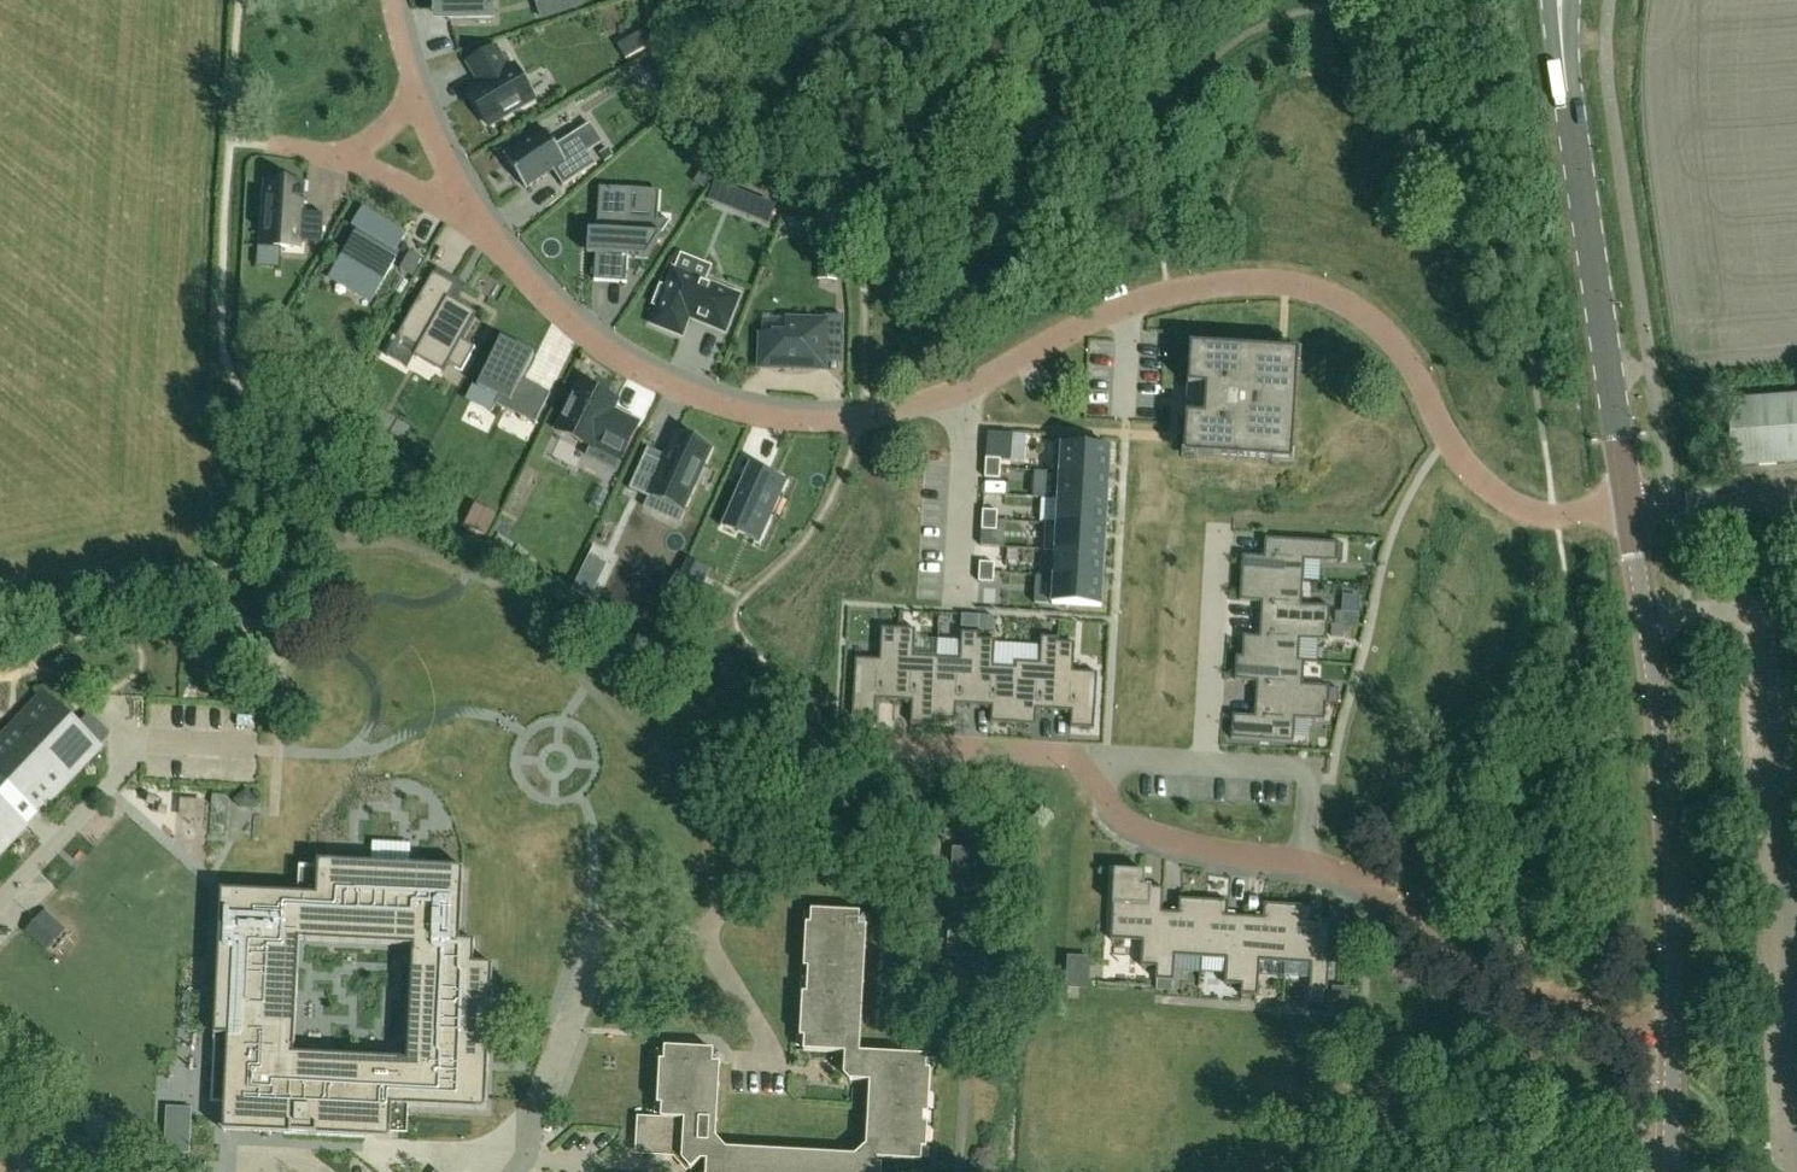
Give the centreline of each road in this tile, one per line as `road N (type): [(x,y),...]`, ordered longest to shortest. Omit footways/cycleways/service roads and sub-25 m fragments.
road 1 (residential): [(959,394),(1137,301),(1214,284),(1286,282),(1341,301),(1382,326),(1401,346),(1453,446),(1500,497),(1549,516),(1629,506)]
road 2 (residential): [(479,222),(576,319),(704,396),(817,416),(876,414),(959,394)]
road 3 (secondary): [(1673,1029),(1667,795),(1629,506)]
road 4 (secondary): [(1629,506),(1560,6)]
road 5 (residential): [(524,1158),(605,932),(704,938),(766,1039),(770,1062)]
road 6 (residential): [(1673,1029),(1600,1027),(1520,1003),(1453,966),(1372,888),(1300,863)]
road 7 (residential): [(1300,863),(1199,848),(1132,825),(1078,757)]
road 8 (residential): [(1078,757),(826,739)]
road 9 (residential): [(1219,525),(1205,764)]
road 10 (residential): [(959,394),(967,422),(958,609)]
road 11 (residential): [(1300,863),(1311,769),(1205,764)]
road 12 (residential): [(1629,506),(1796,494)]
road 13 (residential): [(336,155),(479,222)]
road 14 (residential): [(414,93),(479,222)]
road 15 (secondary): [(1670,1171),(1673,1029)]
road 16 (residential): [(1205,764),(1078,757)]
road 17 (tertiary): [(93,1171),(0,1087)]

